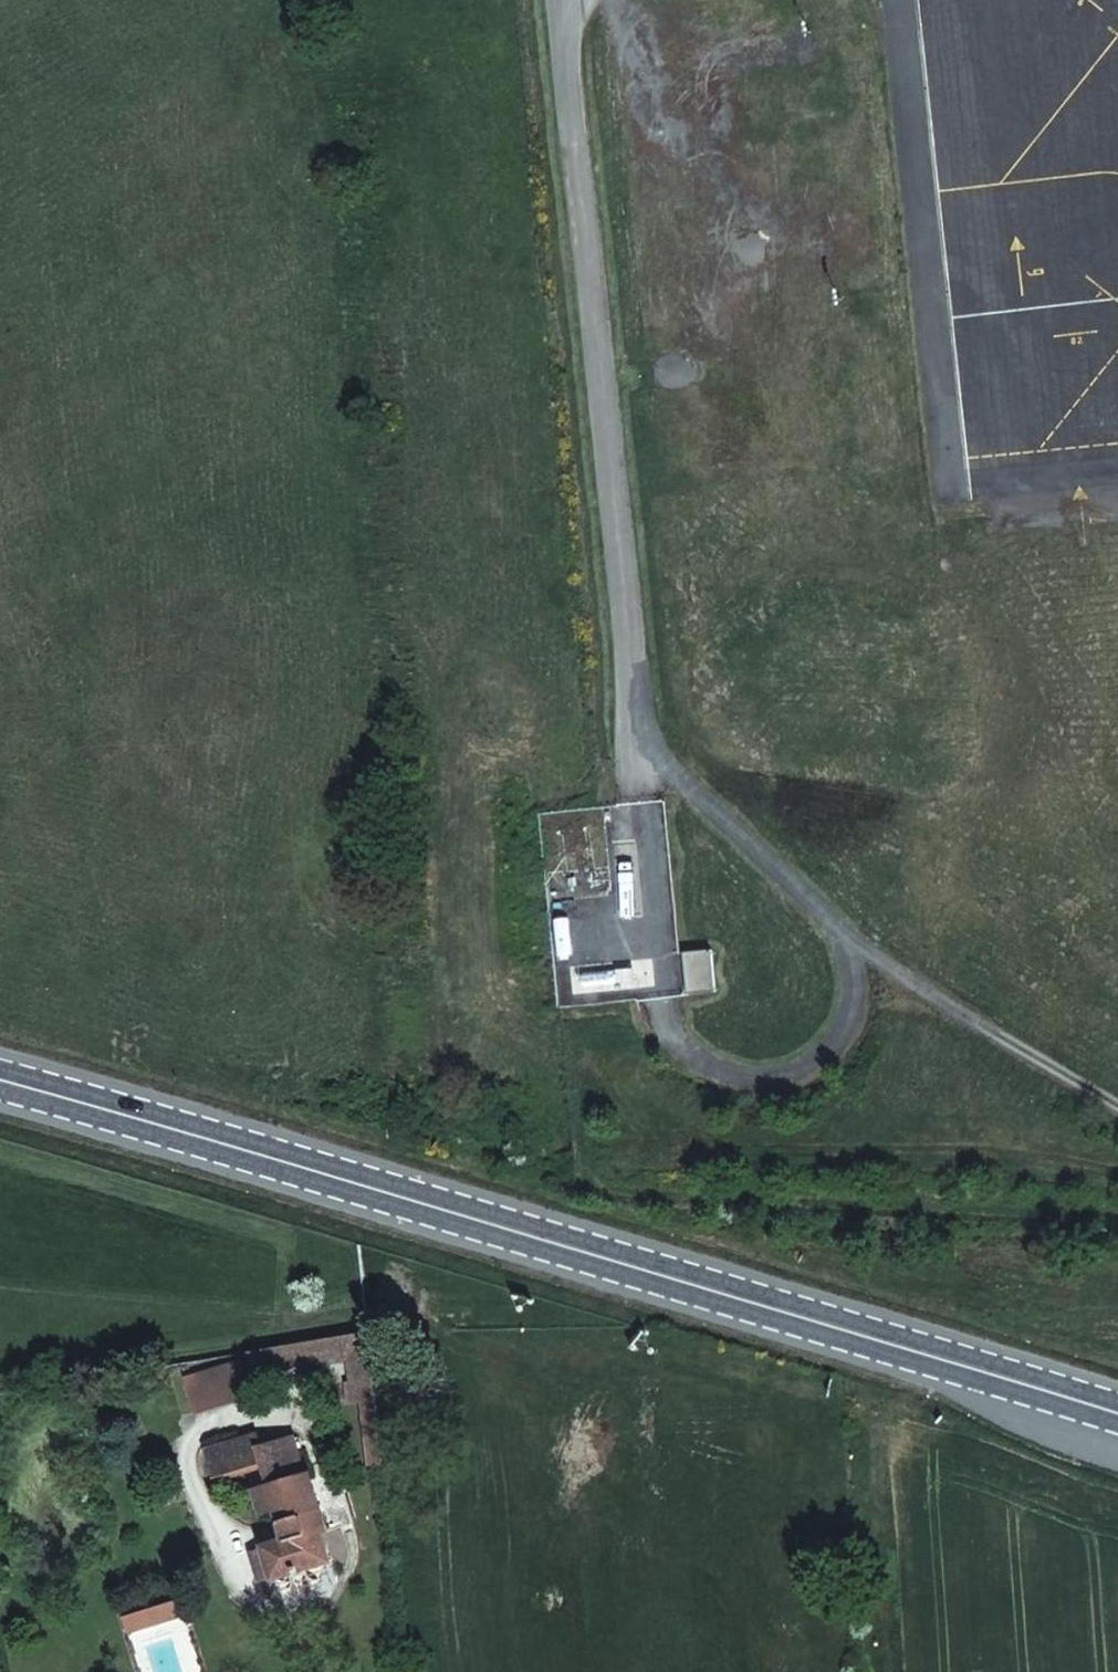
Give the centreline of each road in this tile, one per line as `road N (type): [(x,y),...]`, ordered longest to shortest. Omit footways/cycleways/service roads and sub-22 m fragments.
road 1 (primary): [(0,1085),(704,1284),(1117,1419)]
road 2 (track): [(1117,1102),(837,923)]

